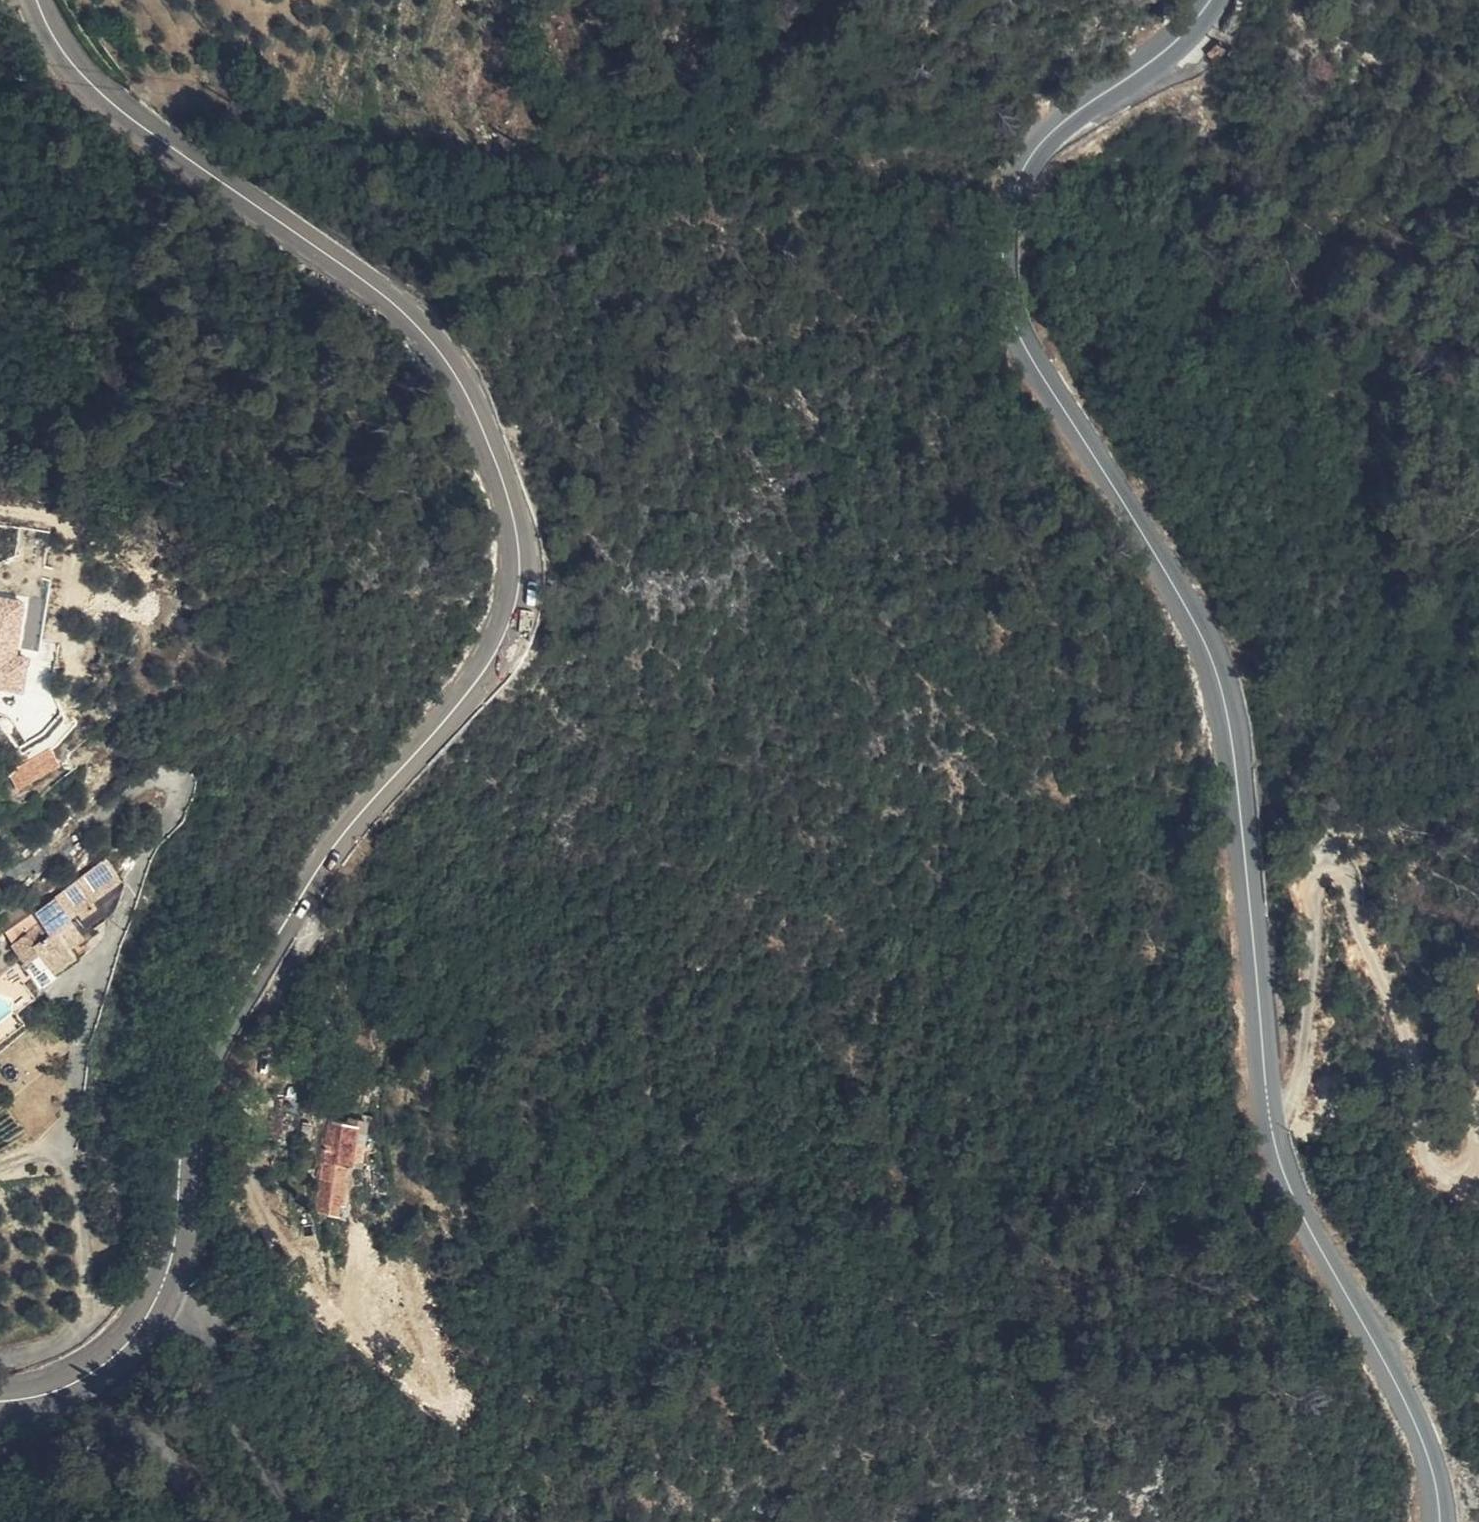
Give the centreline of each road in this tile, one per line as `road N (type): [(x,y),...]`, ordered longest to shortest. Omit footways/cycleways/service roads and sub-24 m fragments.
road 1 (secondary): [(41,0),(52,34),(87,83),(432,331),(464,368),(515,481),(526,560),(512,618),(486,671),(337,843),(215,1032),(181,1163),(170,1278),(141,1330),(94,1375),(26,1400),(0,1399)]
road 2 (secondary): [(1439,1521),(1417,1432),(1288,1184),(1274,1138),(1235,760),(1204,636),(1033,359),(1011,306),(1003,257),(1011,201),(1035,147),(1149,60),(1204,0)]

